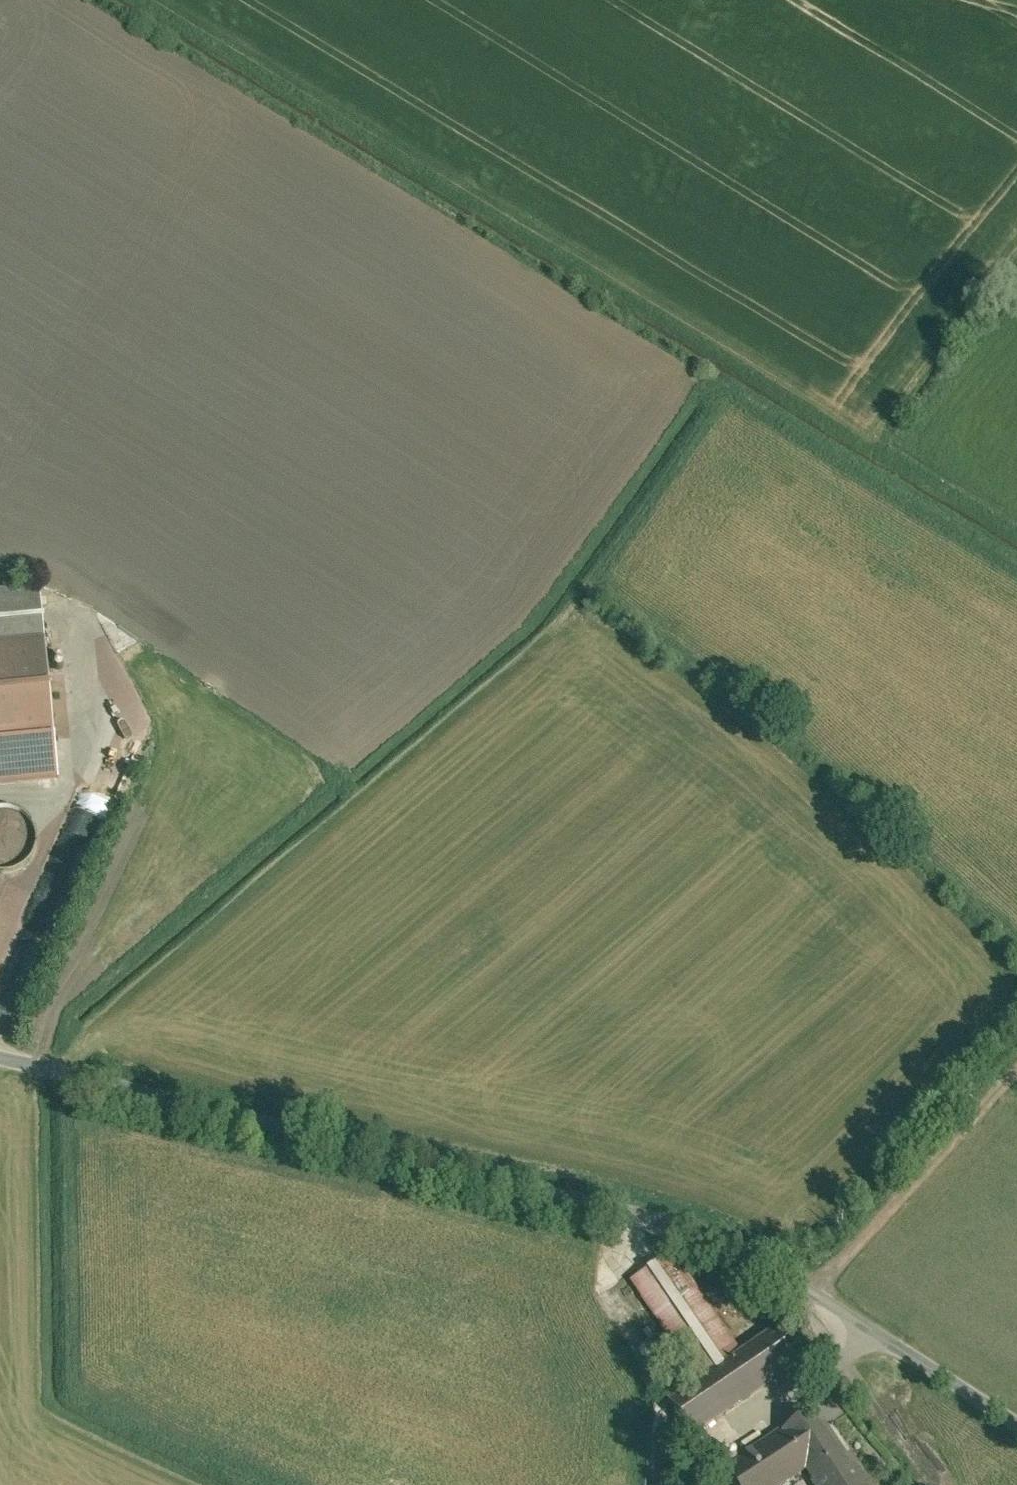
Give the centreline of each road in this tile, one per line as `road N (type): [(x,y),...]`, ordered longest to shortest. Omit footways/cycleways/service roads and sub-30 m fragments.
road 1 (unclassified): [(0,1055),(686,1226),(820,1292),(1016,1422)]

